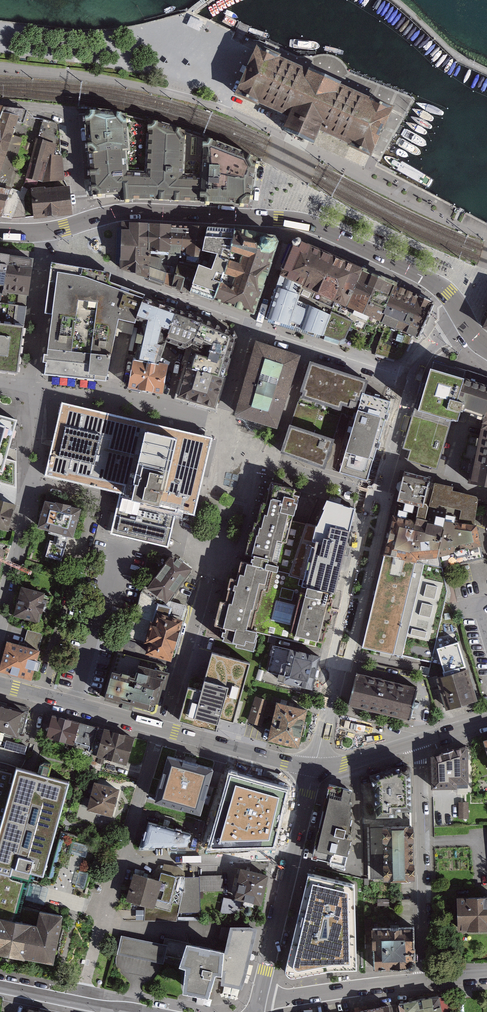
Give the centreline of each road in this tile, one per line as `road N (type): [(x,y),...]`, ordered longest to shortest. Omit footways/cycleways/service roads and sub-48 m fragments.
road 1 (residential): [(390,459),(315,767)]
road 2 (residential): [(418,741),(427,981)]
road 3 (residential): [(0,621),(27,518),(29,391)]
road 4 (residential): [(256,327),(98,267),(81,250),(73,225)]
road 5 (primary): [(295,221),(435,282),(462,315)]
road 6 (residential): [(86,220),(72,115),(0,102)]
road 7 (primary): [(86,220),(138,211),(264,218)]
road 8 (unclassified): [(123,863),(294,856)]
road 9 (residential): [(427,981),(259,1001)]
road 10 (tertiary): [(0,685),(162,728)]
road 11 (tertiary): [(162,728),(315,767)]
road 12 (residential): [(162,728),(208,579)]
road 13 (tertiary): [(259,1001),(294,856)]
road 14 (residential): [(77,1000),(123,863)]
road 15 (residential): [(123,863),(162,728)]
road 16 (residential): [(270,464),(309,345)]

